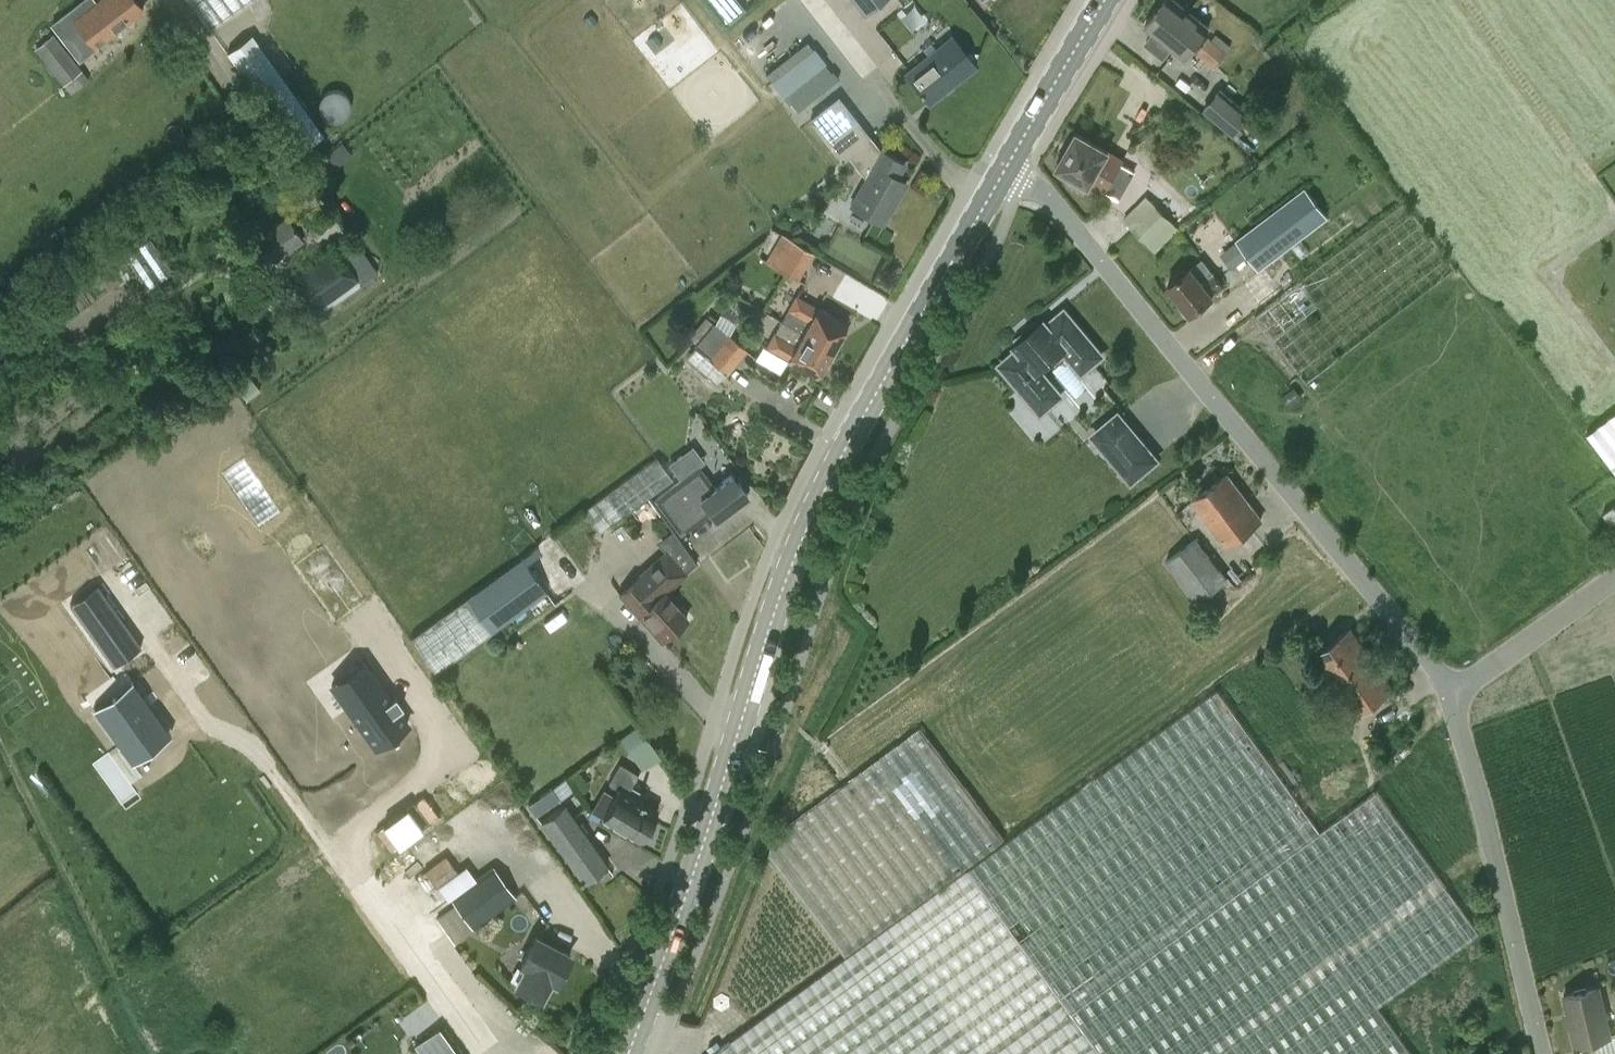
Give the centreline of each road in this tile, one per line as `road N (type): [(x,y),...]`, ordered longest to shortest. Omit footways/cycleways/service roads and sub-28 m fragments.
road 1 (secondary): [(629,1053),(813,515),(1003,172)]
road 2 (unclassified): [(1456,690),(1052,200),(1003,172)]
road 3 (unclassified): [(1538,1053),(1456,690)]
road 4 (residential): [(172,0),(288,163)]
road 5 (secondary): [(1003,172),(1105,0)]
road 6 (unclassified): [(1456,690),(1614,577)]

